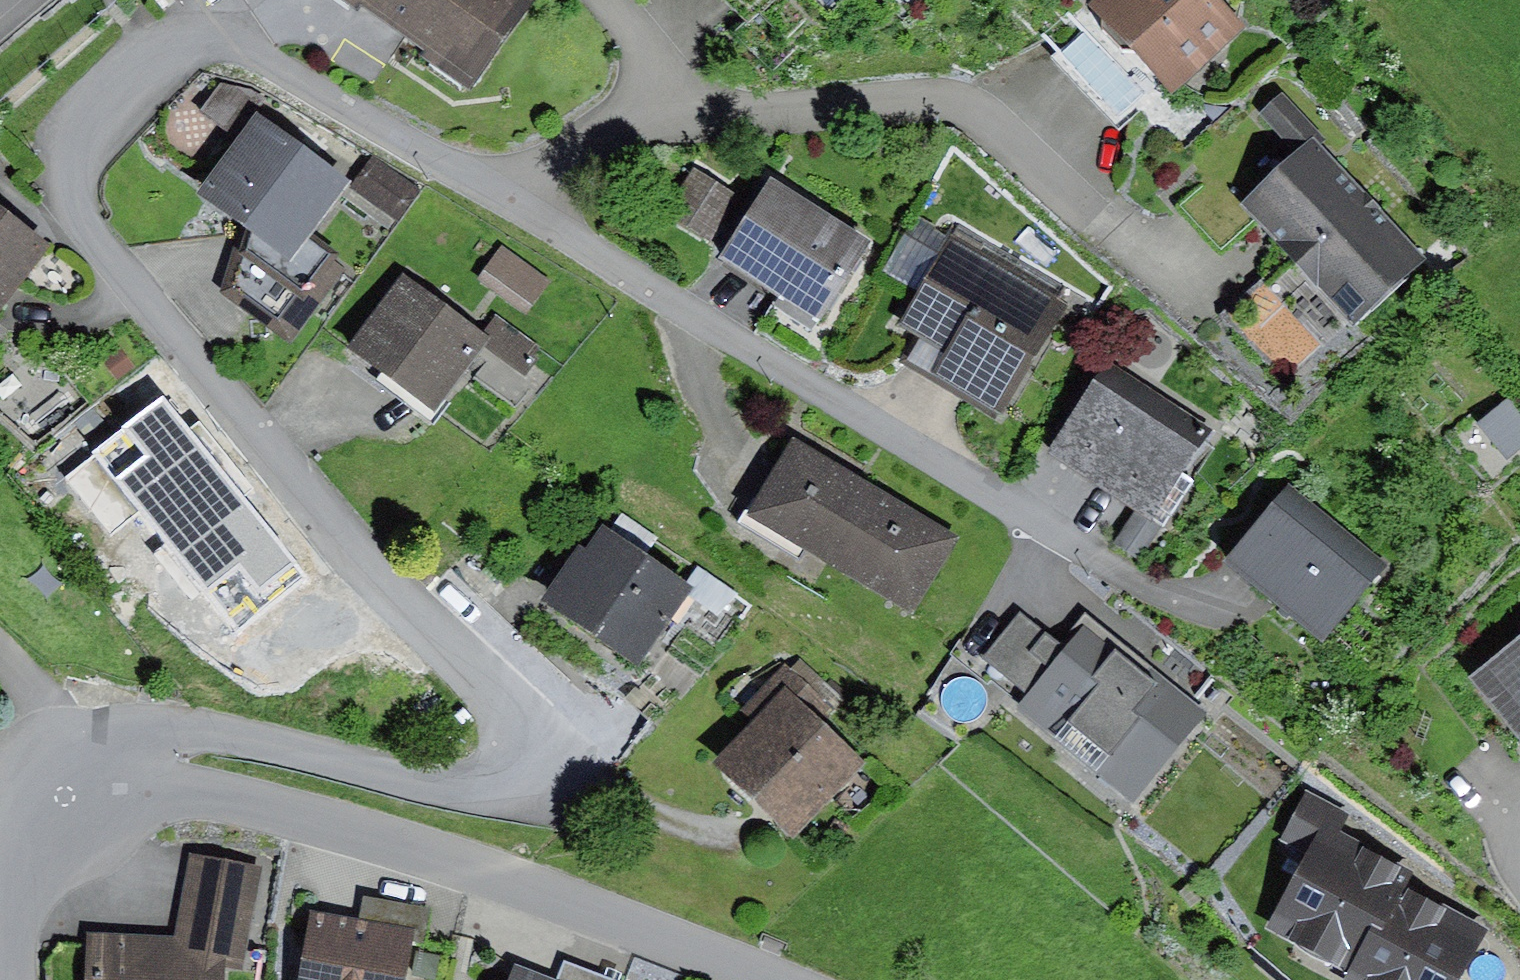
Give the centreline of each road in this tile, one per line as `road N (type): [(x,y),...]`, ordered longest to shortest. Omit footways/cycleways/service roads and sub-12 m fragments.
road 1 (residential): [(1059,540),(523,204),(242,46),(195,43),(141,59),(108,82),(74,123),(63,160),(63,203),(341,529),(528,731),(520,764),(488,784),(444,785),(195,731),(145,732),(76,790)]
road 2 (residential): [(772,979),(458,862),(205,795),(76,790)]
road 3 (residential): [(18,979),(16,924),(34,854),(76,790)]

